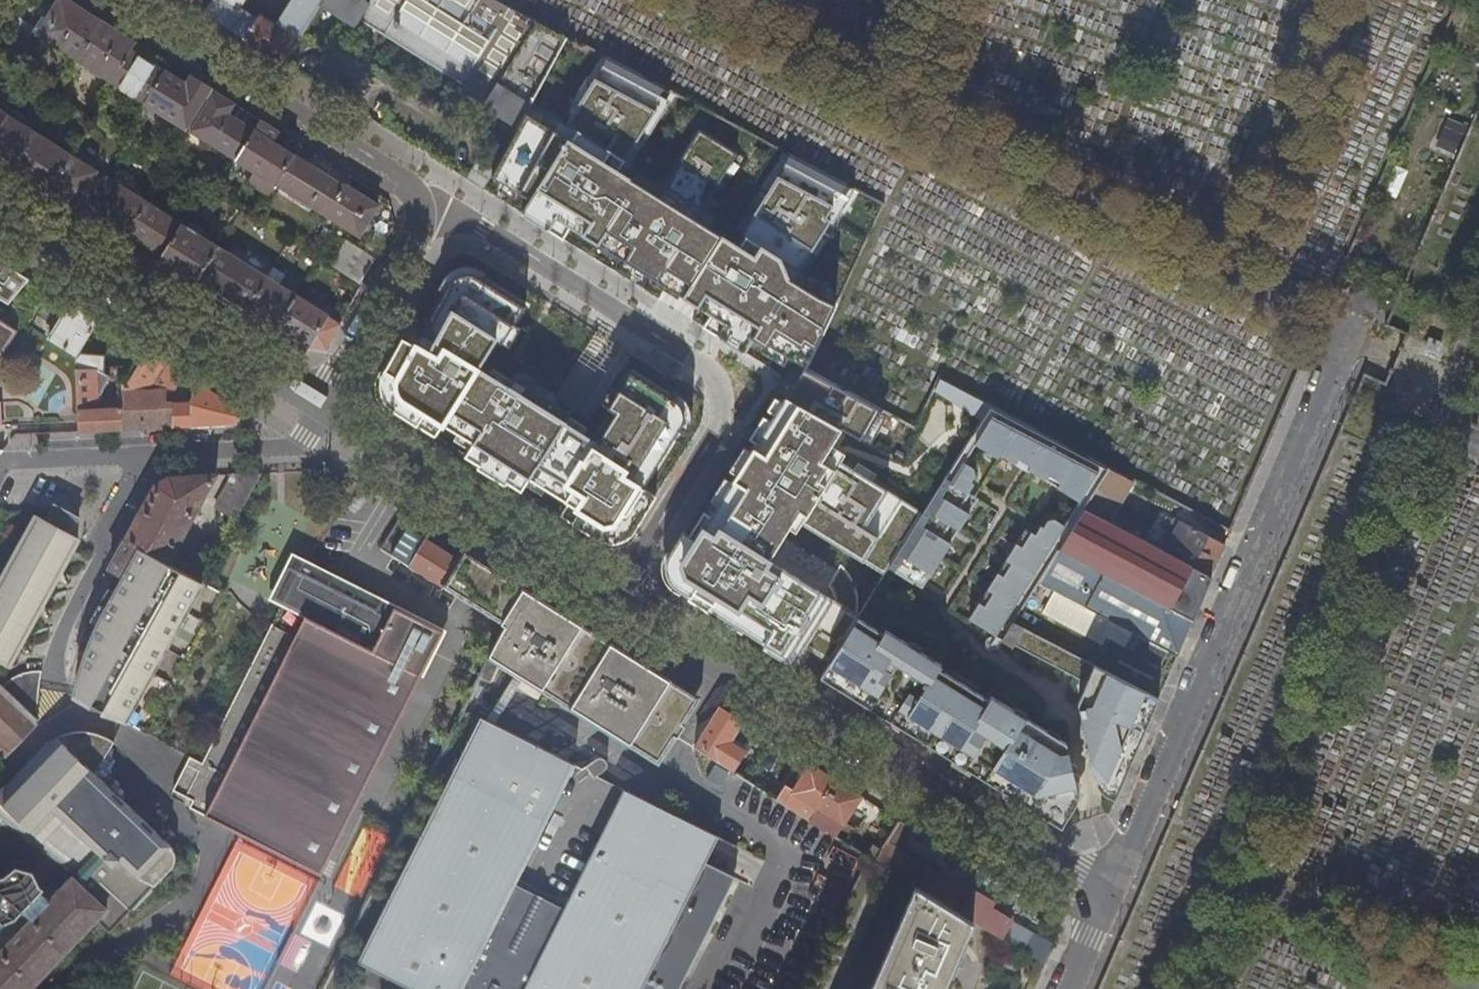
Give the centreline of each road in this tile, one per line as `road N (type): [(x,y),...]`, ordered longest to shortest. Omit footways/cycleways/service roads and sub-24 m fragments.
road 1 (residential): [(1110,898),(1370,288)]
road 2 (residential): [(621,595),(715,440),(723,412),(717,383),(697,360),(443,208),(419,209)]
road 3 (residential): [(1110,898),(621,595)]
road 4 (residential): [(325,409),(0,205)]
road 5 (residential): [(419,209),(405,183),(107,0)]
road 6 (residential): [(621,595),(325,409)]
road 7 (residential): [(57,684),(61,639),(144,455)]
road 8 (residential): [(325,409),(413,239),(419,209)]
road 9 (unclassified): [(325,409),(297,445),(144,455)]
road 10 (unclassified): [(144,455),(0,468)]

